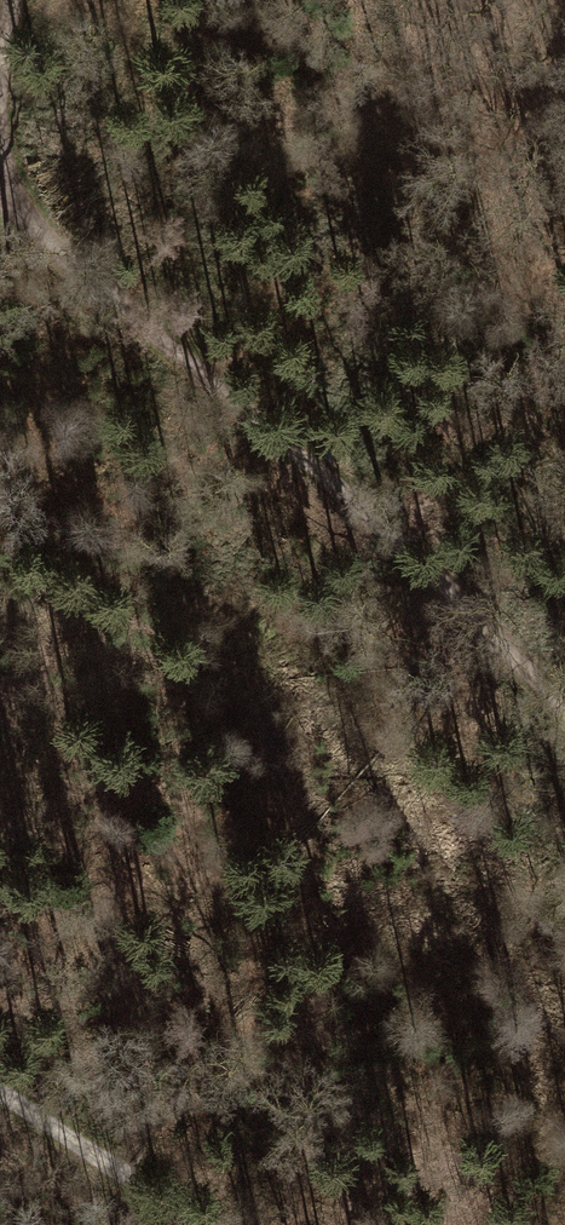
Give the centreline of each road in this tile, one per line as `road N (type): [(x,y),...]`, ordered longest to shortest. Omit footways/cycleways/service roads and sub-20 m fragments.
road 1 (track): [(3,207),(564,693)]
road 2 (track): [(202,1224),(178,1198),(0,1092)]

